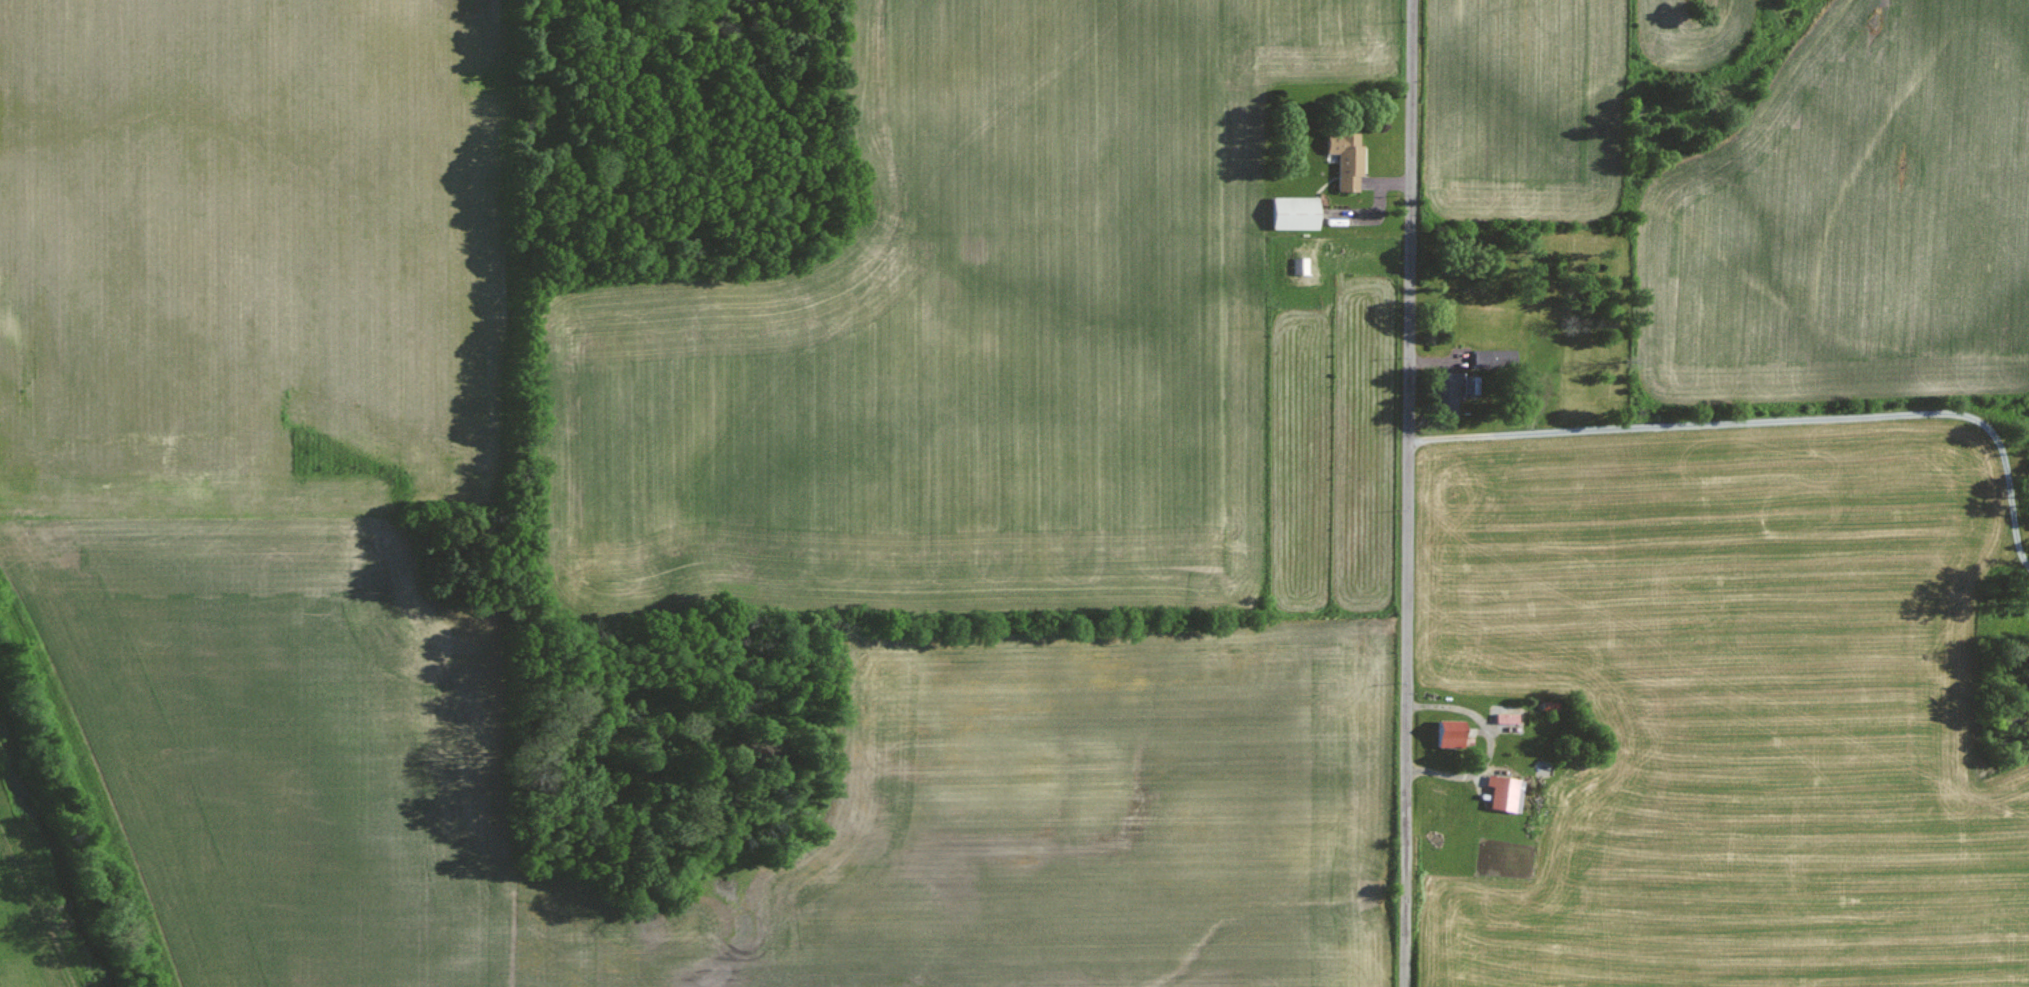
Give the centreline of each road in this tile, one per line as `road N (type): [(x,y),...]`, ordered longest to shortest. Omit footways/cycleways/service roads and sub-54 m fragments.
road 1 (residential): [(1405,986),(1412,0)]

